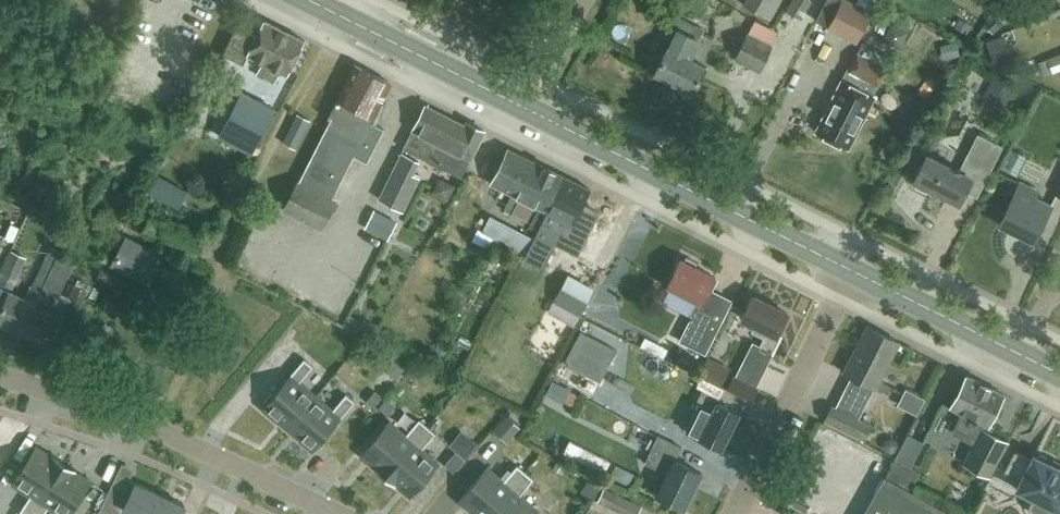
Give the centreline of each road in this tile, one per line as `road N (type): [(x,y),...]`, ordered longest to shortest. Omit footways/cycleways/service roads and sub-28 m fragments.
road 1 (residential): [(341,513),(162,431),(0,376)]
road 2 (secondary): [(853,270),(527,109)]
road 3 (residential): [(737,513),(853,270)]
road 4 (secondary): [(527,109),(309,0)]
road 5 (secondary): [(1059,374),(853,270)]

